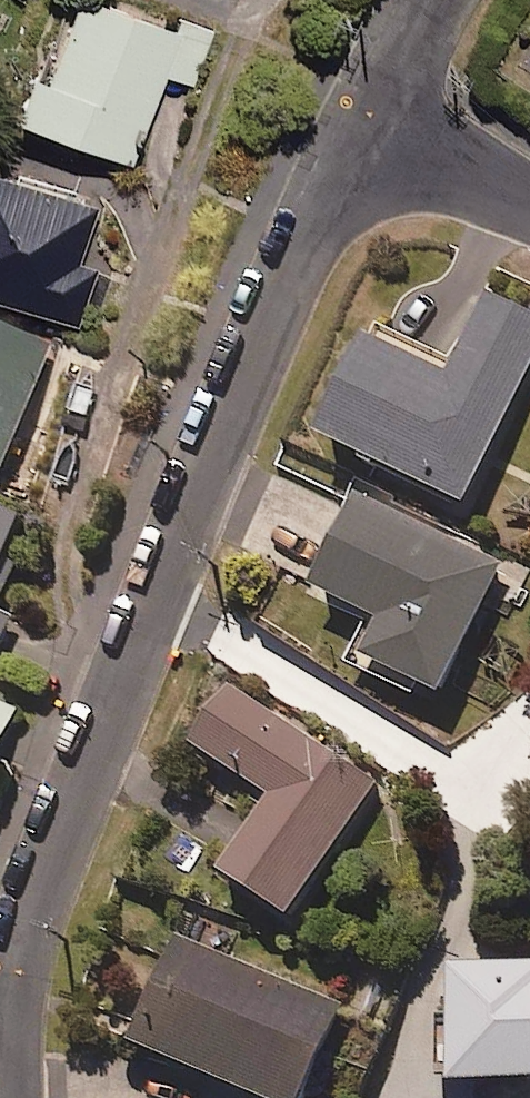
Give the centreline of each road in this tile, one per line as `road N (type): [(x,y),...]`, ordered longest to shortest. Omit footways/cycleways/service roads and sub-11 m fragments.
road 1 (residential): [(5,1097),(16,972),(33,905),(247,360),(360,127)]
road 2 (residential): [(529,205),(360,127)]
road 3 (residential): [(360,127),(431,0)]

